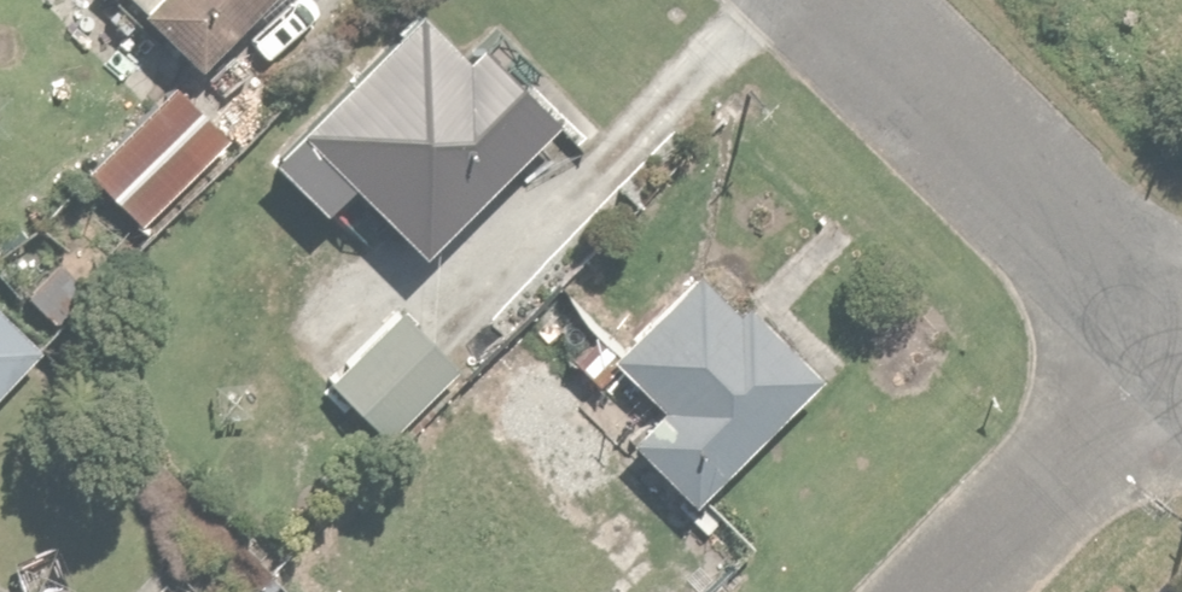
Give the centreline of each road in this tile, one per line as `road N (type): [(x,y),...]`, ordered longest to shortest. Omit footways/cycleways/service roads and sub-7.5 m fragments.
road 1 (residential): [(853,0),(1181,333)]
road 2 (residential): [(938,591),(1181,346)]

